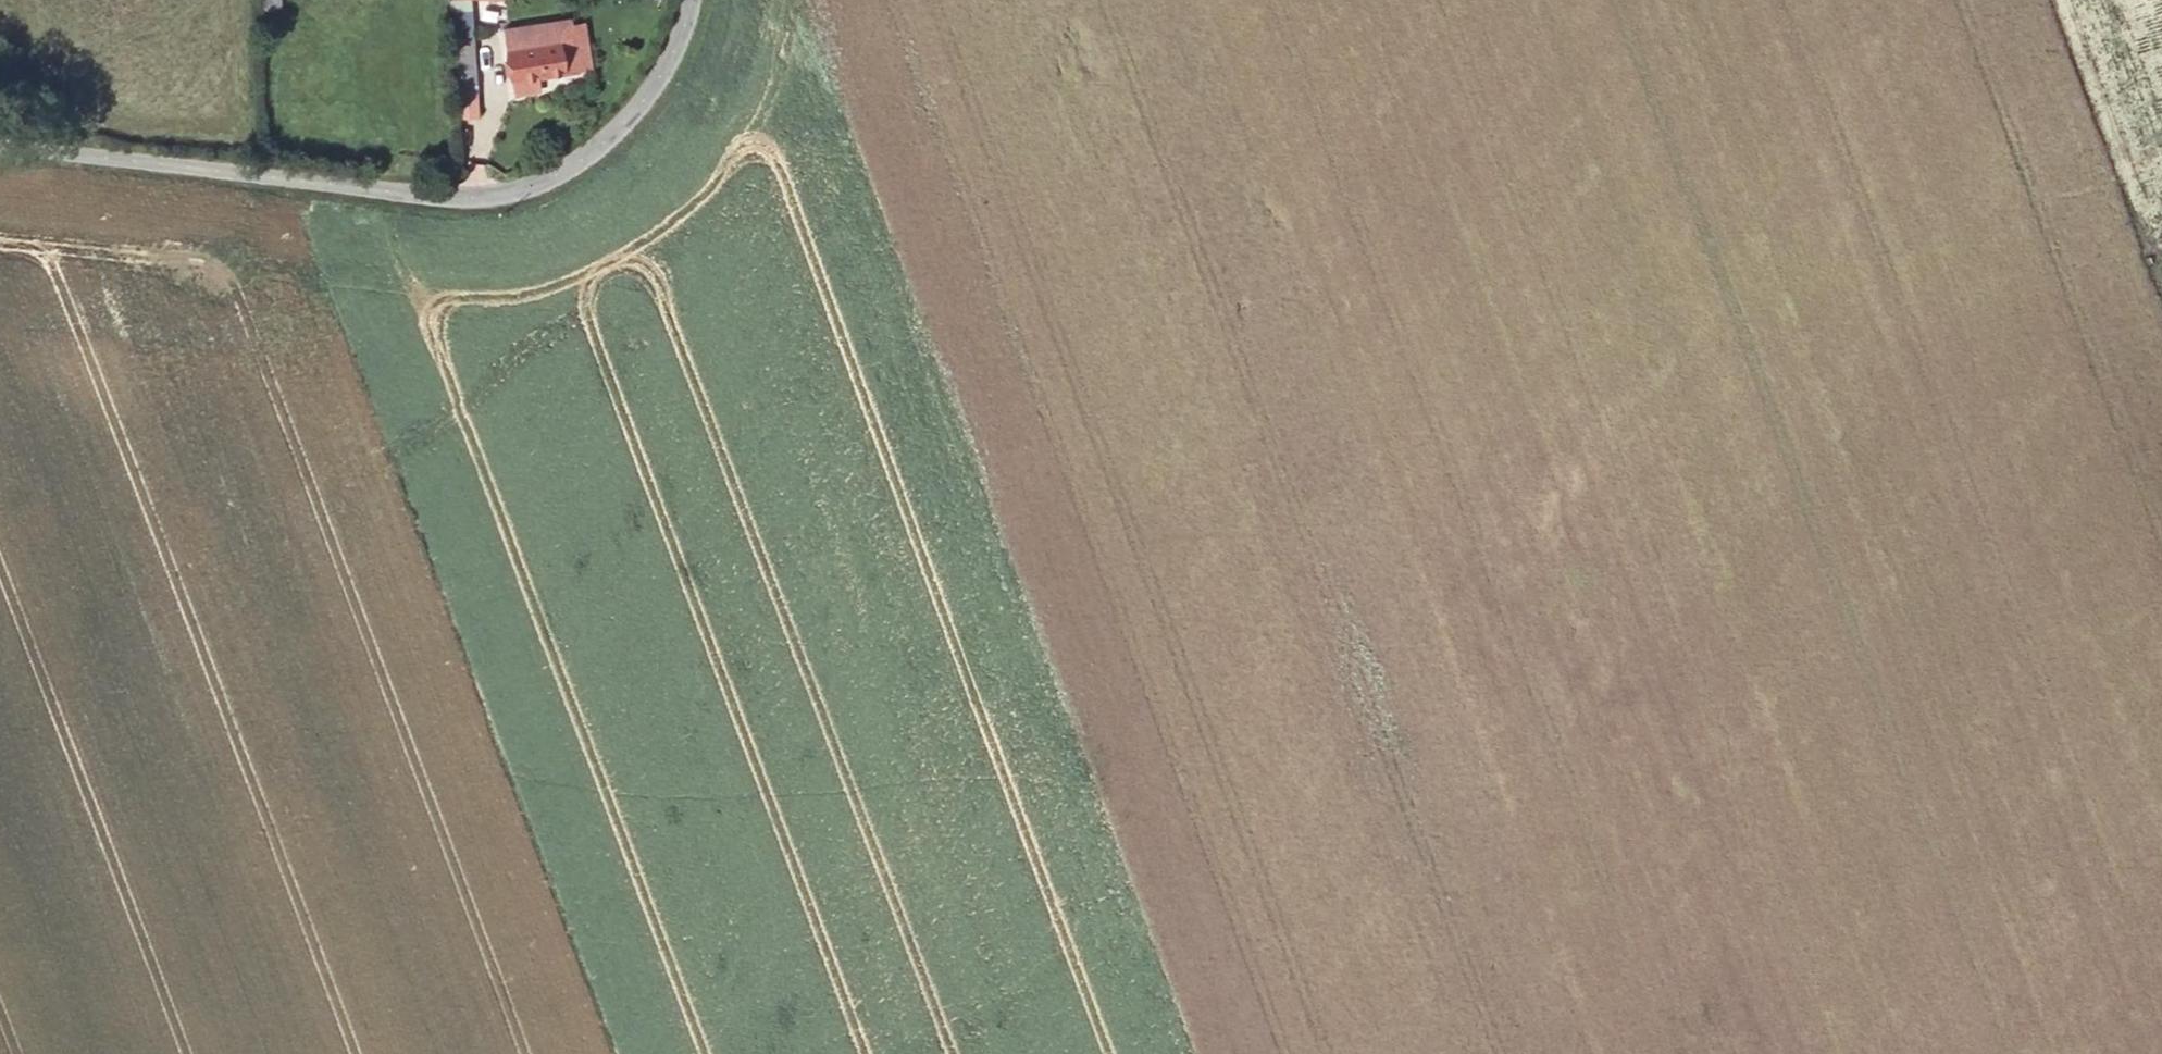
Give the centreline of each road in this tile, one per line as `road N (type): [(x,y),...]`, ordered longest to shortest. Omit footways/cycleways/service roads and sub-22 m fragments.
road 1 (tertiary): [(689,0),(648,94),(608,140),(559,180),(495,200),(0,145)]

